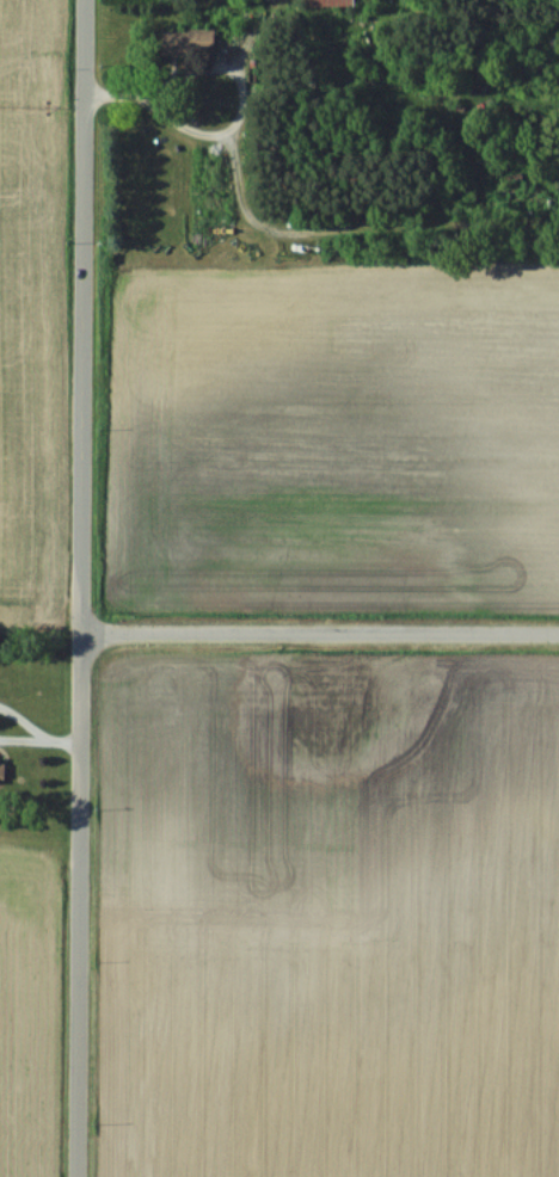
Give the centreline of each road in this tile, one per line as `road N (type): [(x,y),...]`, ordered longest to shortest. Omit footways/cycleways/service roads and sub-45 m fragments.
road 1 (residential): [(81,1176),(89,0)]
road 2 (residential): [(85,639),(558,637)]

